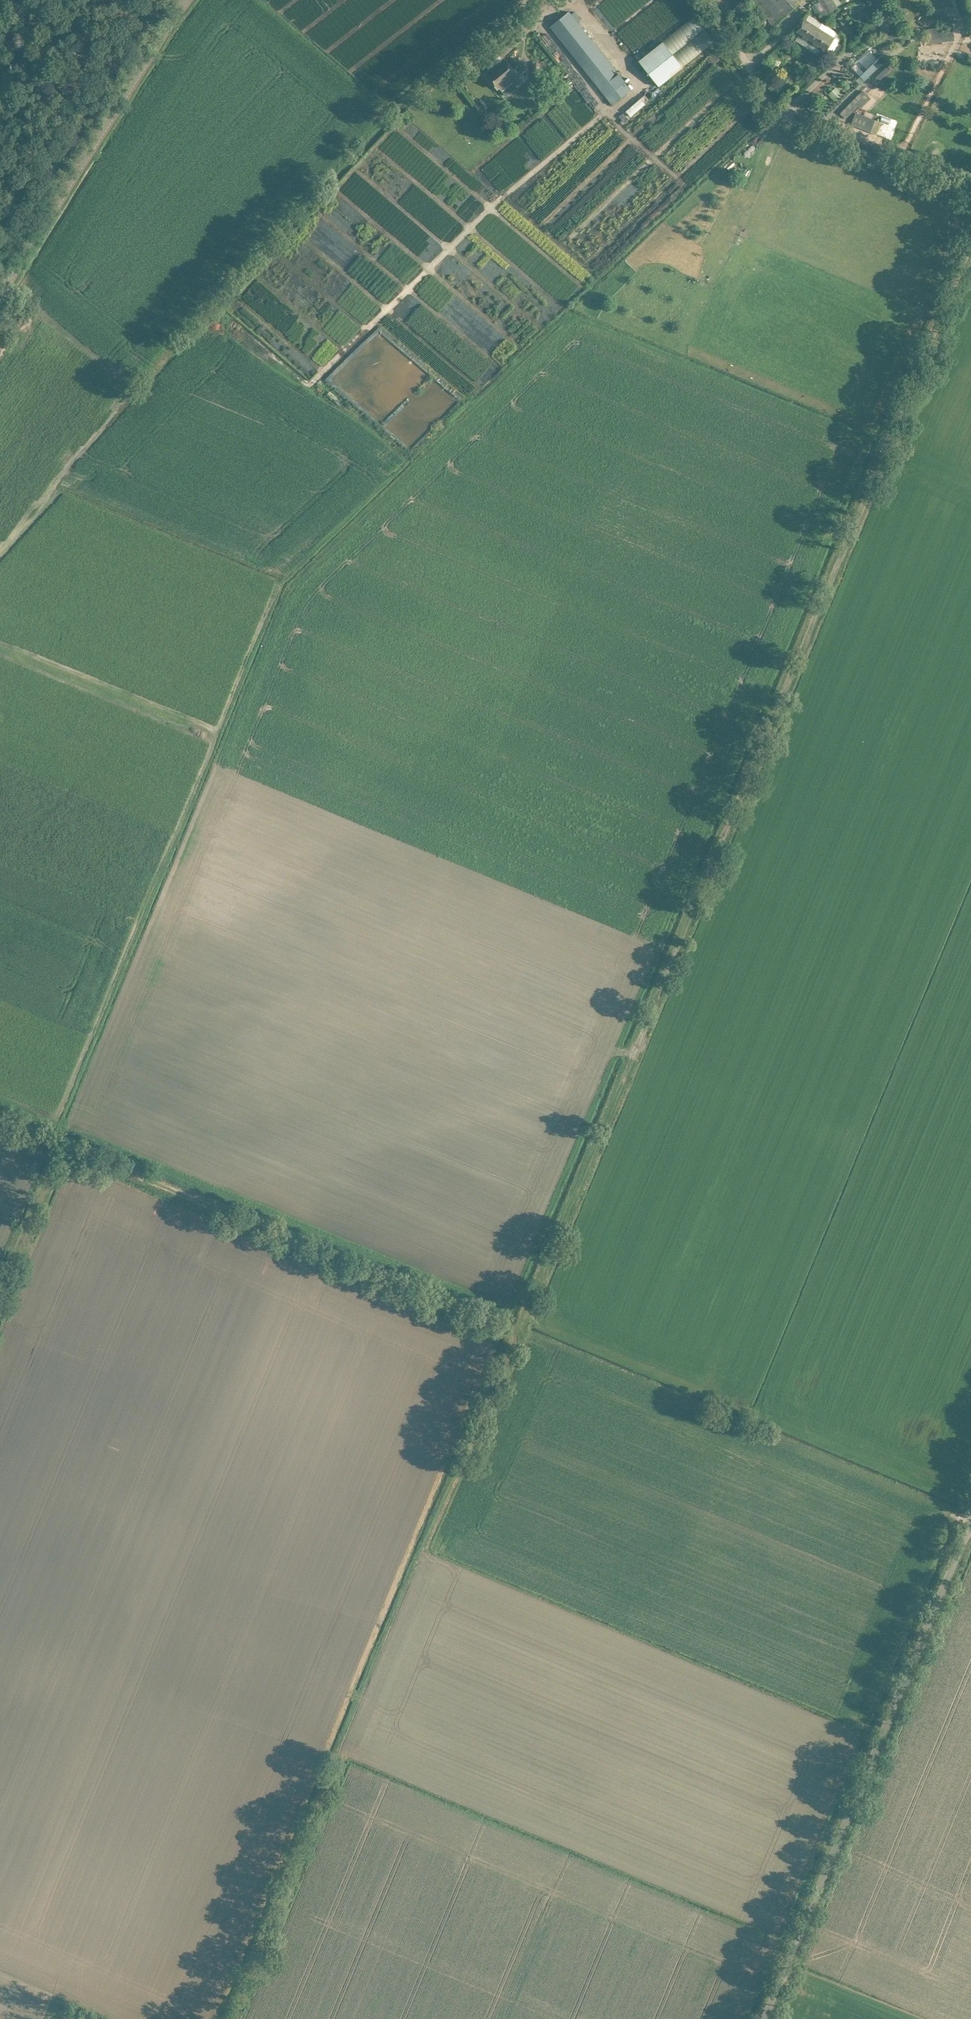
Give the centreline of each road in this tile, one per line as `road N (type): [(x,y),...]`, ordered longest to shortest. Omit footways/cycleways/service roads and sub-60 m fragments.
road 1 (track): [(970,248),(518,1339),(0,1121)]
road 2 (unclassified): [(767,2018),(970,1521)]
road 3 (tertiary): [(0,297),(189,0)]
road 4 (track): [(797,131),(970,200)]
road 5 (unclassified): [(797,131),(710,0)]

